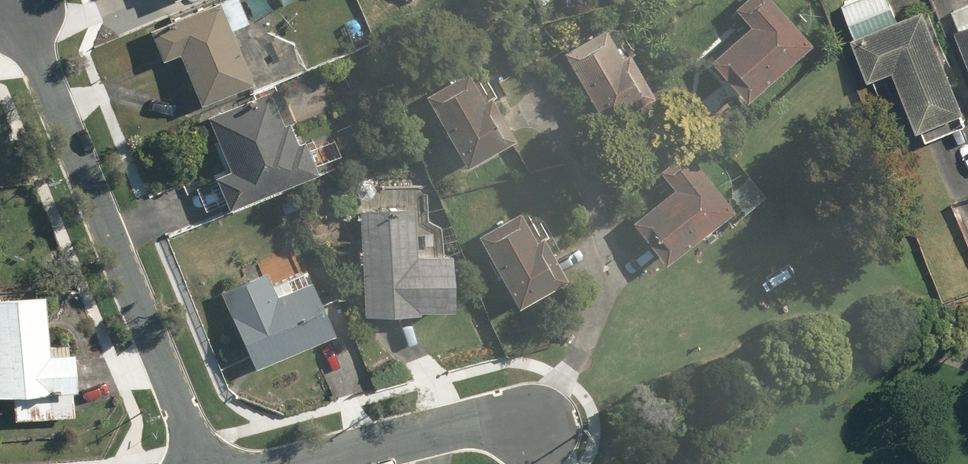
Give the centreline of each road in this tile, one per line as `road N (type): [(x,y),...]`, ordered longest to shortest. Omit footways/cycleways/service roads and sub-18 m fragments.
road 1 (residential): [(203,463),(14,0)]
road 2 (residential): [(328,463),(525,419)]

